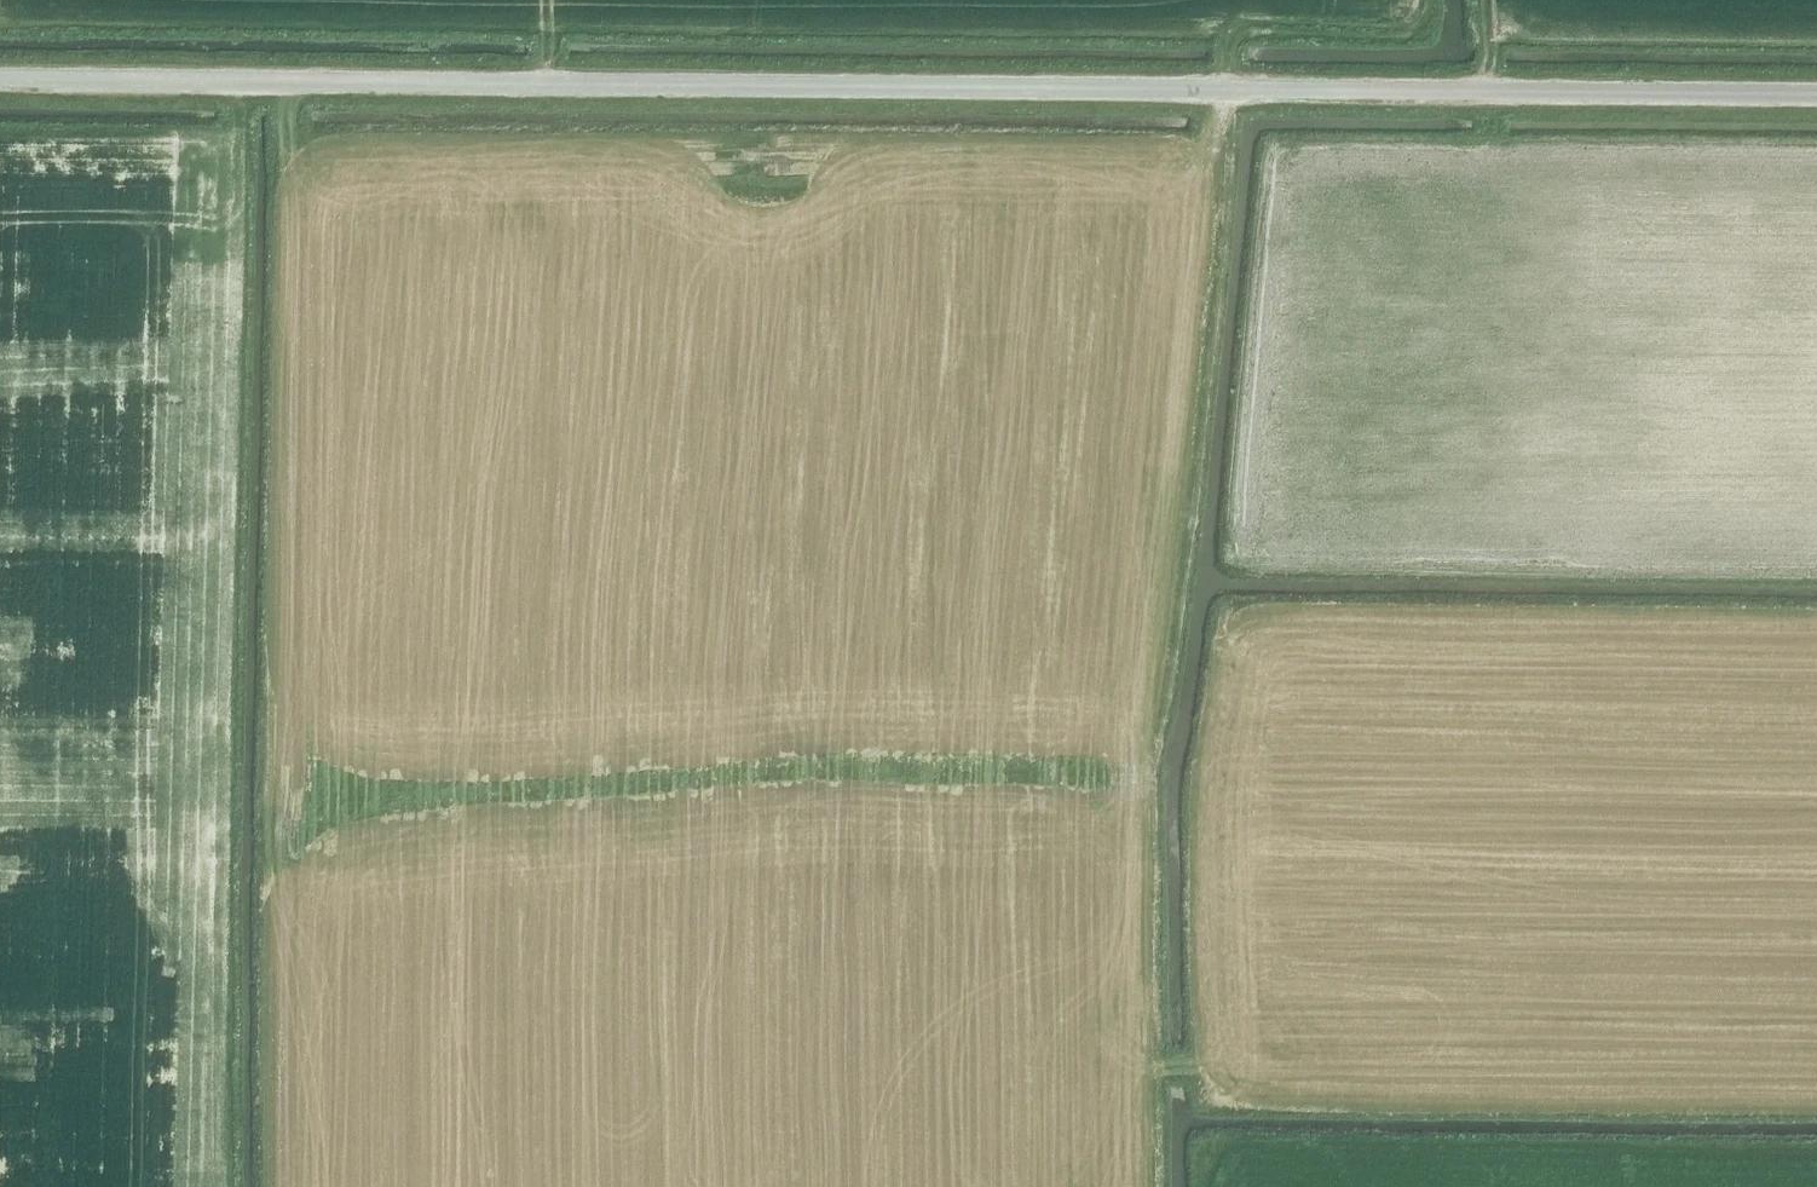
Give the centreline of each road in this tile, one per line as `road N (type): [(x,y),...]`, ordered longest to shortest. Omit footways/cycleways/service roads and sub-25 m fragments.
road 1 (unclassified): [(1816,94),(0,78)]

